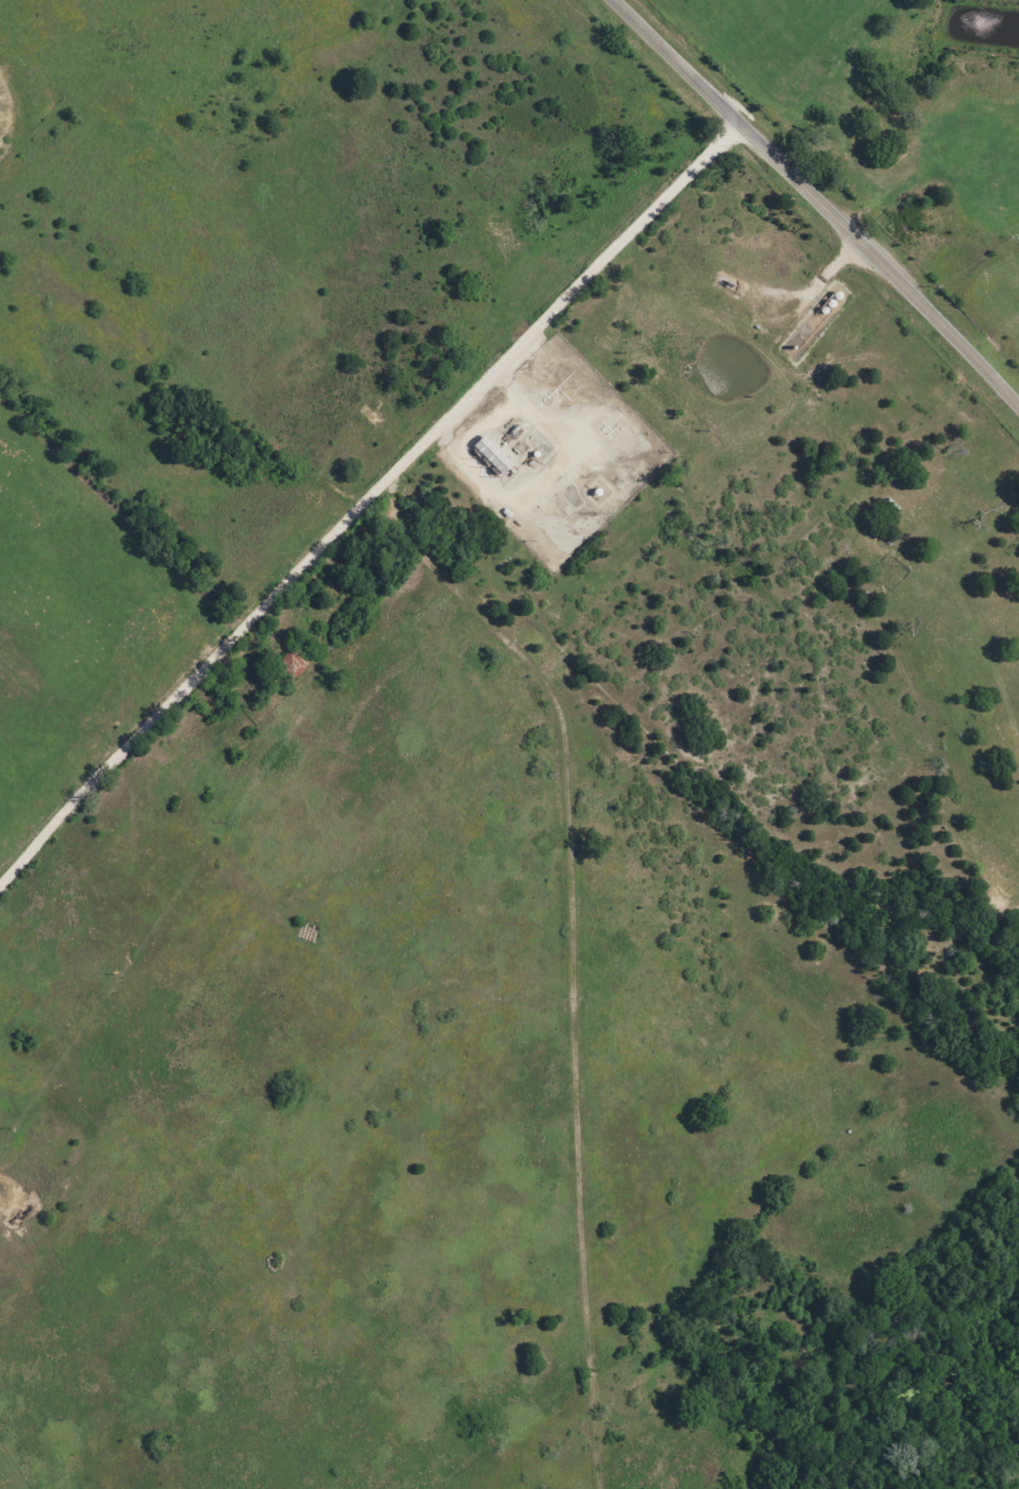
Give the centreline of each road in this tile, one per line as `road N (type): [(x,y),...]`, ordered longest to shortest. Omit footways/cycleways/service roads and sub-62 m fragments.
road 1 (secondary): [(1018,409),(615,0)]

